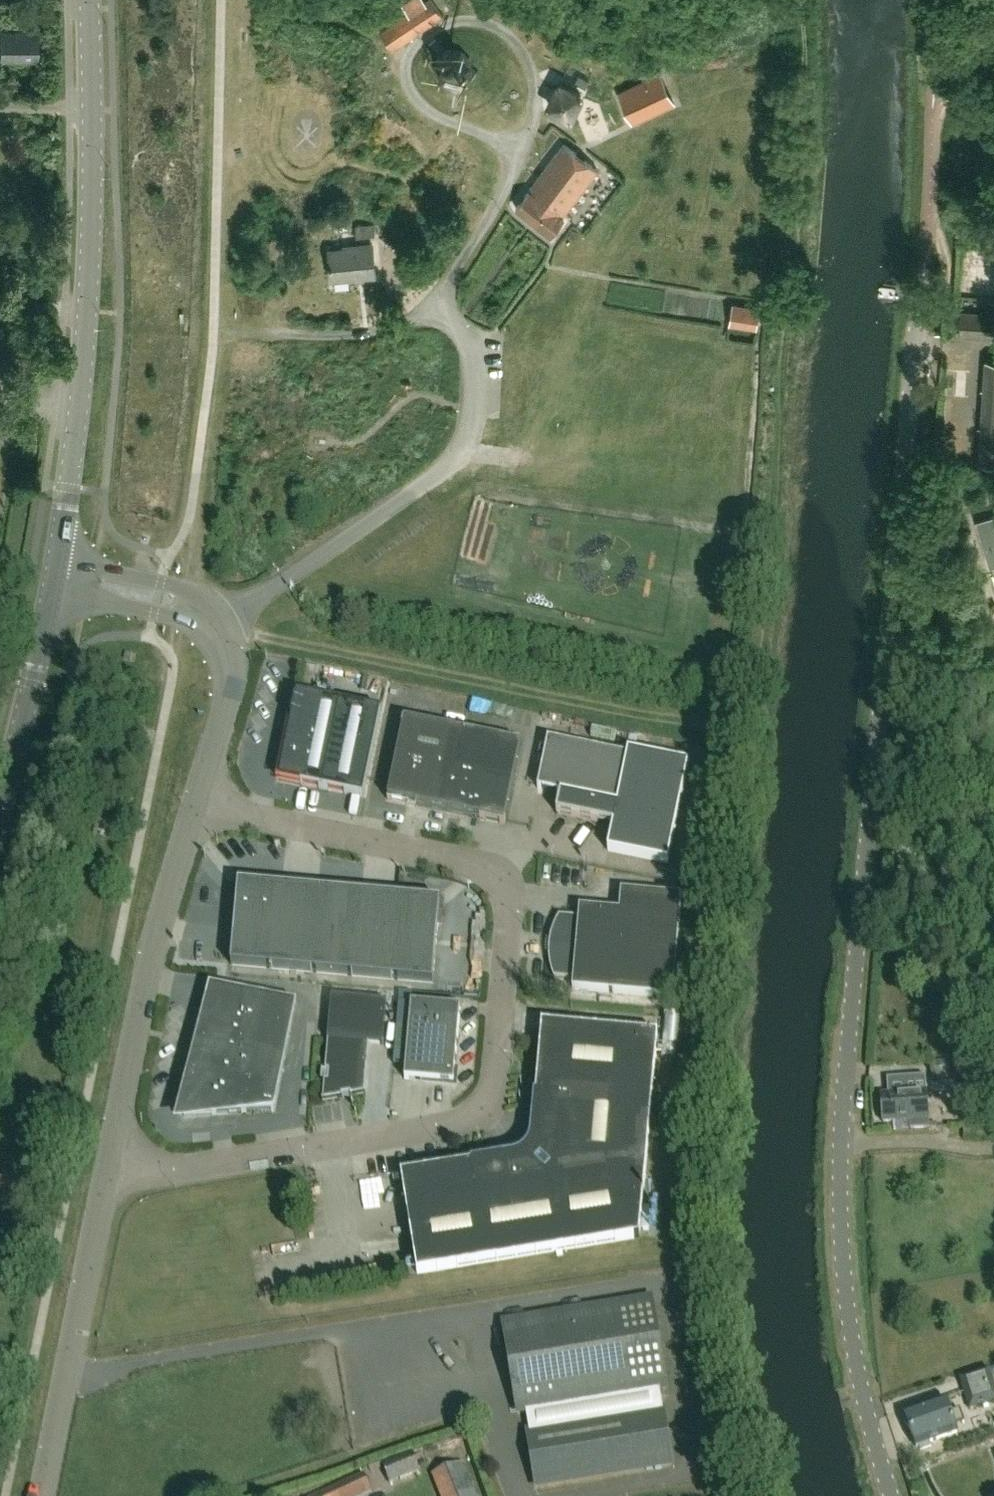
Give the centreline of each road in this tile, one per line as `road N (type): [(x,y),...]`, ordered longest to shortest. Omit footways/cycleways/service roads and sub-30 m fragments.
road 1 (unclassified): [(888,1495),(848,1313),(840,1152),(917,318)]
road 2 (unclassified): [(107,1177),(459,1123),(484,1108),(492,1086),(510,909),(503,876),(478,862),(196,805)]
road 3 (secondary): [(54,575),(86,311),(89,0)]
road 4 (track): [(217,625),(751,736)]
road 5 (unclassified): [(107,1177),(155,947),(196,805)]
road 6 (unclassified): [(196,805),(233,677),(223,636),(191,604),(54,575)]
road 7 (unclassified): [(43,1495),(107,1177)]
road 8 (secondary): [(0,809),(54,575)]

